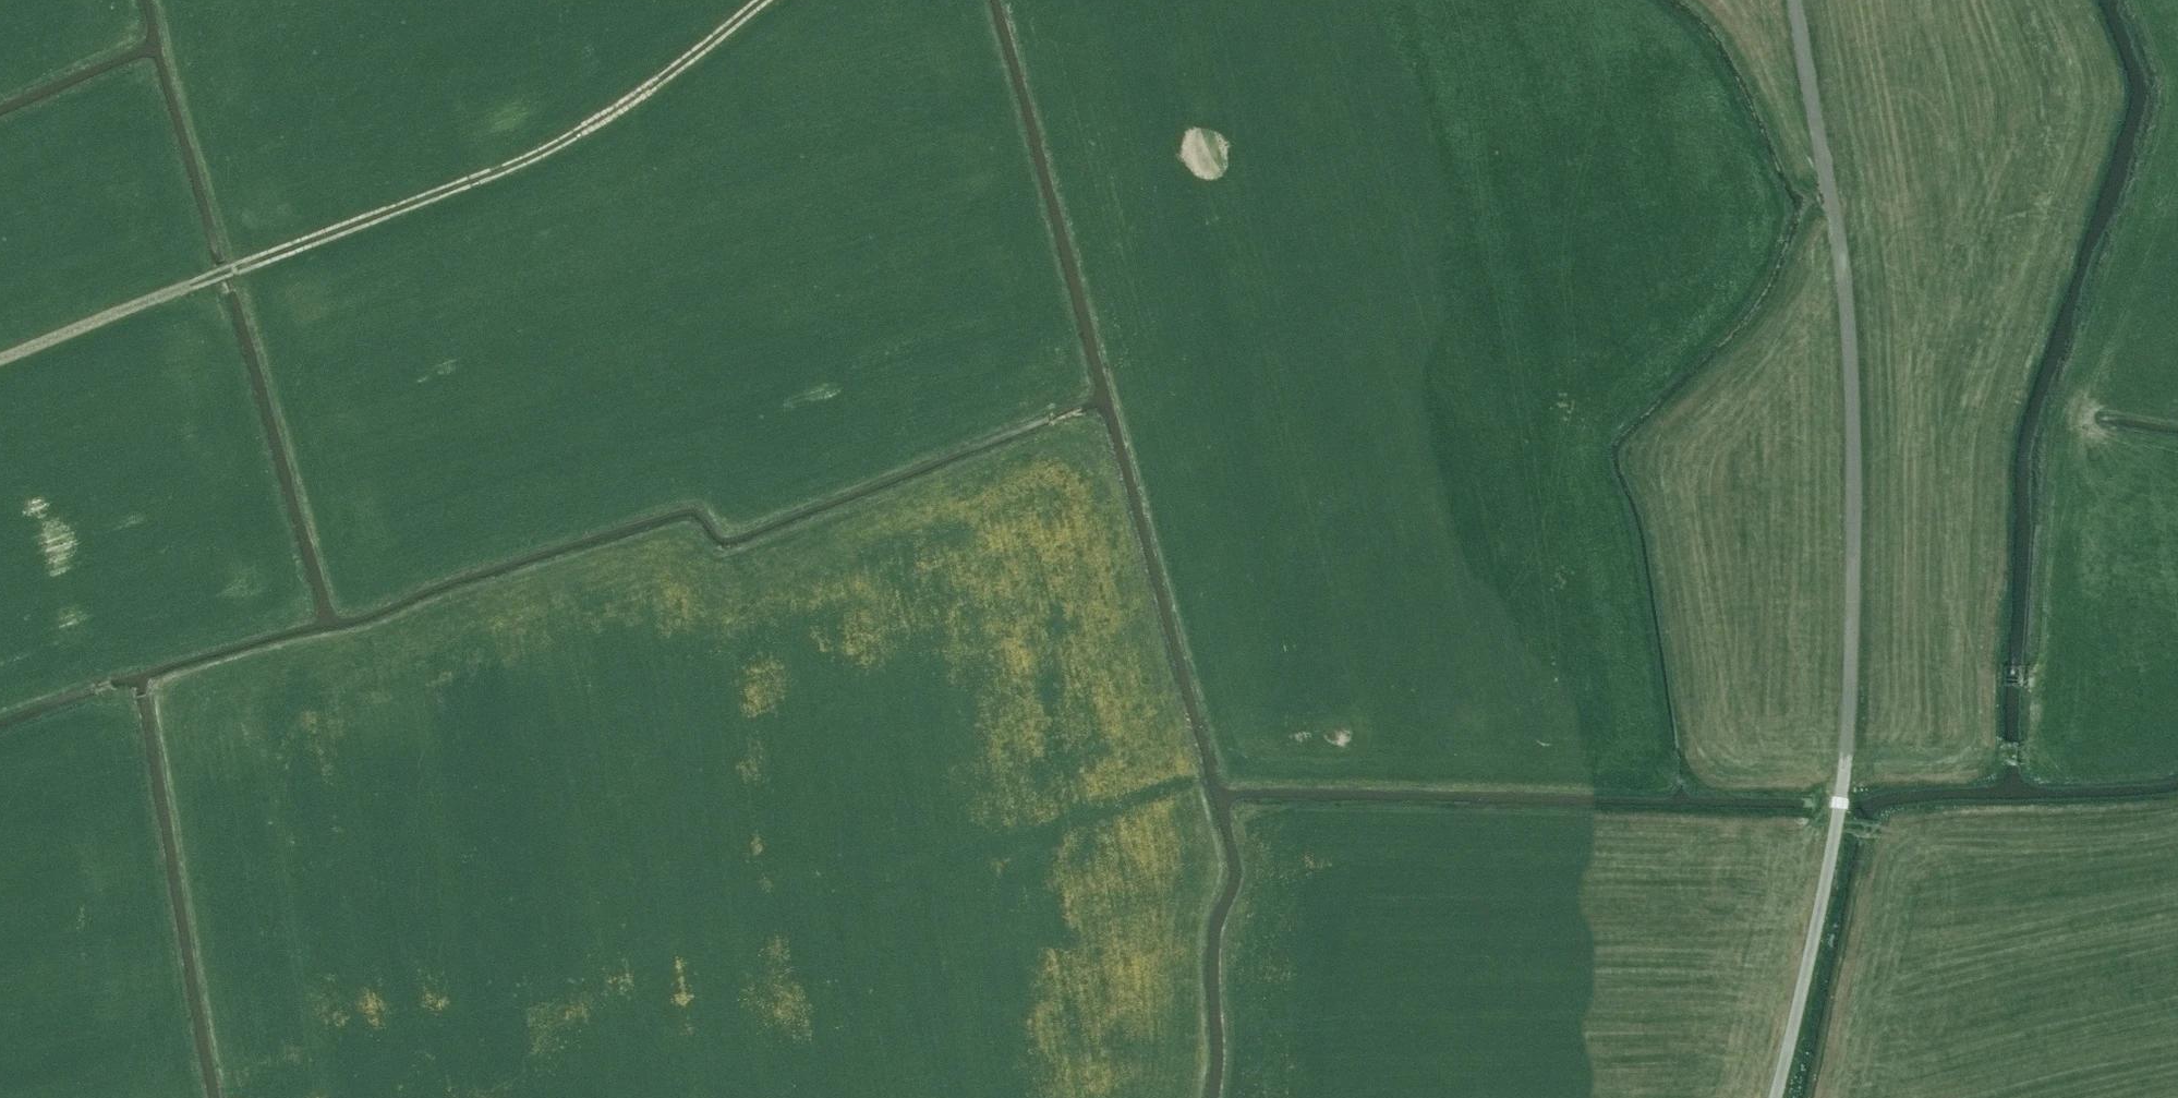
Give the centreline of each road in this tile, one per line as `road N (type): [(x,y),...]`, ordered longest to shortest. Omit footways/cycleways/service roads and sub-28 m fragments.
road 1 (unclassified): [(1776,1097),(1845,792),(1855,486),(1844,277),(1795,0)]

